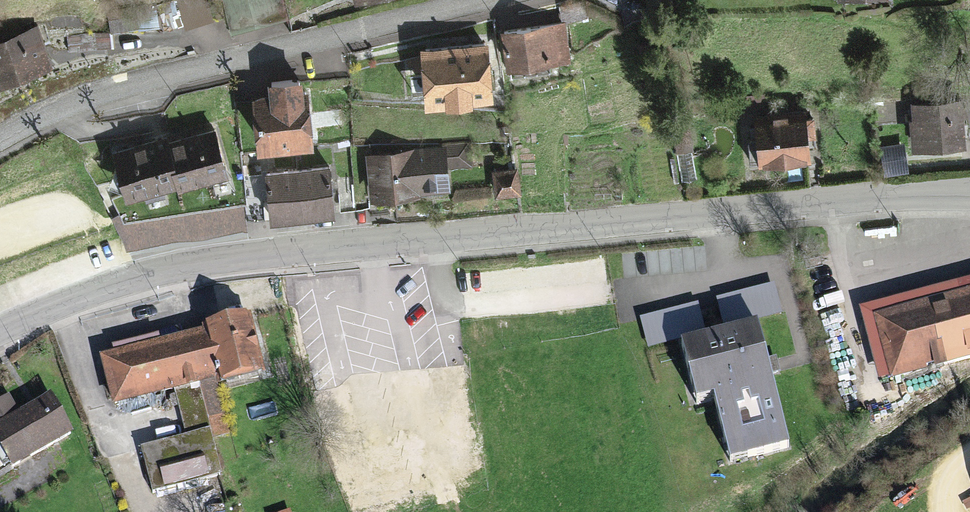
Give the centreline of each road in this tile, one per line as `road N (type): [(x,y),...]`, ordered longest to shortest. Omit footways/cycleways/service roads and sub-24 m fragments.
road 1 (residential): [(0,325),(120,279),(251,252),(969,194)]
road 2 (residential): [(0,139),(112,92),(491,0)]

